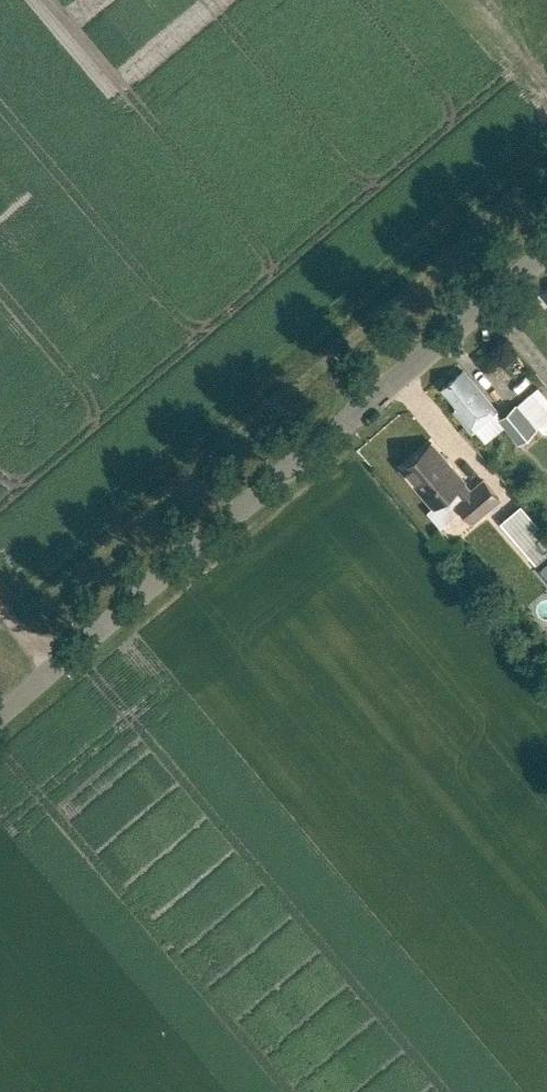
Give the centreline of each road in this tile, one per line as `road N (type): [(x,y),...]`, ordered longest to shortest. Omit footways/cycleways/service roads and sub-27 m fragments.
road 1 (unclassified): [(0,722),(546,257)]

